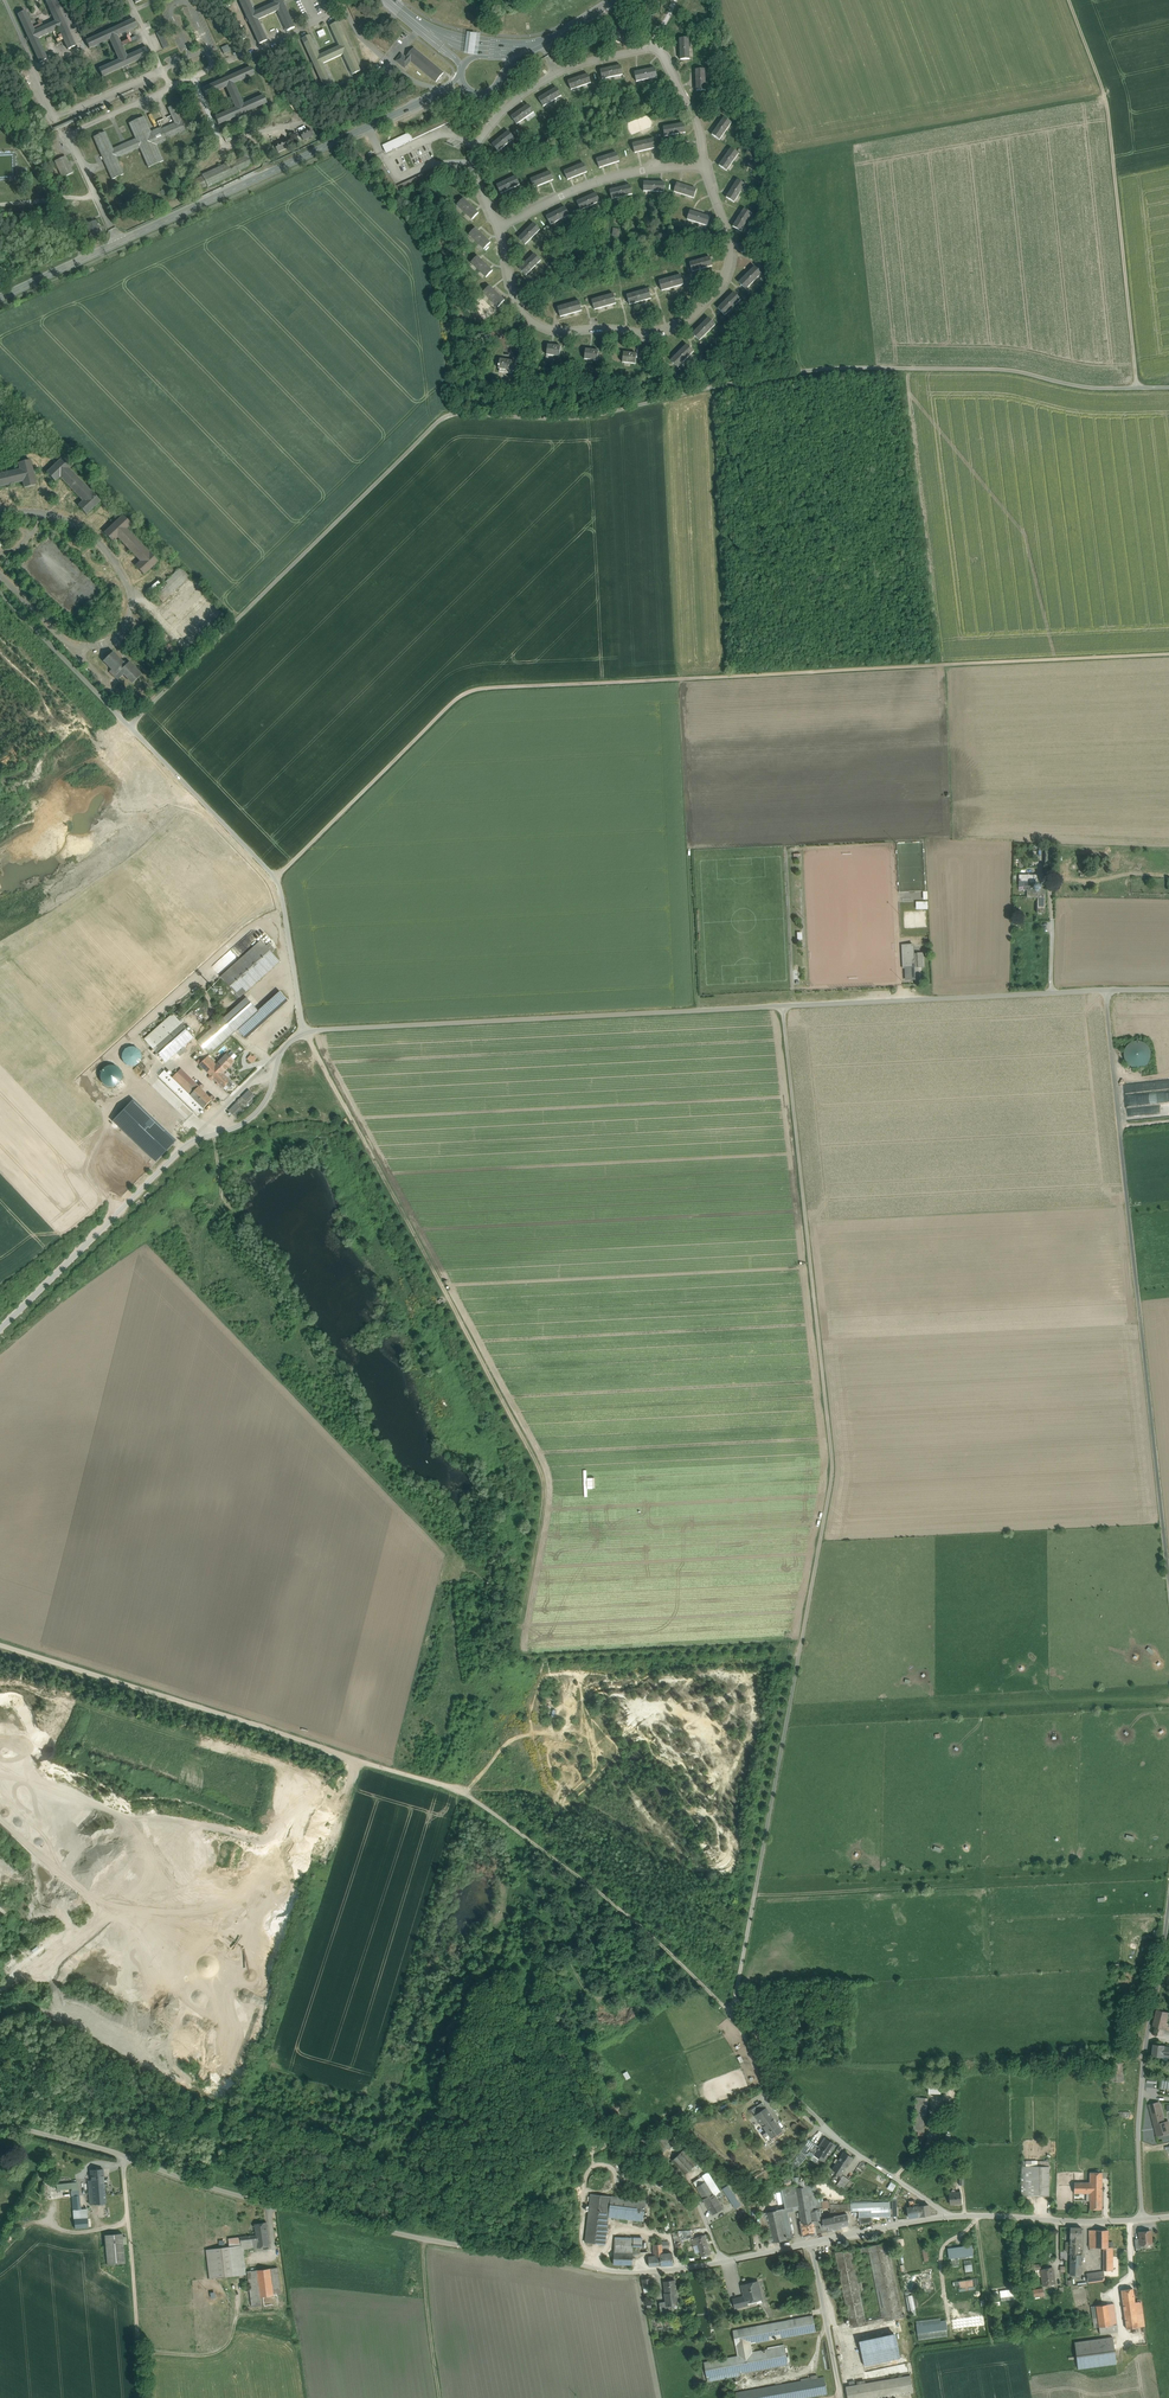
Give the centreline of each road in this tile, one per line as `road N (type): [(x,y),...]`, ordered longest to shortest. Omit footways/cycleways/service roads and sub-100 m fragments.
road 1 (track): [(1168,387),(1084,387),(990,369),(803,373),(588,420),(444,420),(129,726)]
road 2 (track): [(1168,654),(472,692),(275,878)]
road 3 (track): [(805,1636),(523,1647),(543,1472),(390,1175),(304,1030)]
road 4 (track): [(0,1645),(465,1791),(625,1911),(733,2014)]
road 5 (track): [(1104,988),(304,1030)]
road 6 (unclassified): [(630,2272),(272,2207),(0,2123)]
road 7 (track): [(782,1004),(834,1461),(805,1636)]
road 8 (track): [(1168,1581),(1104,988)]
road 9 (tertiary): [(0,298),(437,95)]
road 10 (track): [(304,1030),(286,1046),(258,1114),(243,1125),(206,1132),(174,1158),(0,1332)]
road 11 (residential): [(705,166),(730,263),(709,301),(670,330),(559,331),(534,323),(517,304),(498,228)]
road 12 (track): [(290,940),(260,927),(246,930),(135,1037),(155,1079),(206,1132),(280,1059)]
road 13 (track): [(129,726),(275,878),(304,1030)]
road 14 (track): [(805,1636),(740,1990)]
road 15 (residential): [(951,2215),(687,2268),(630,2272)]
road 16 (residential): [(1142,2220),(1136,2126),(1168,1916)]
road 17 (residential): [(498,228),(473,168),(495,119),(563,70),(658,46)]
road 18 (track): [(1137,387),(1107,98)]
road 19 (residential): [(0,513),(35,512),(81,527),(127,585),(130,613),(117,635),(97,645),(66,643)]
road 20 (track): [(123,2159),(144,2397)]
road 21 (residential): [(498,228),(599,181),(705,166)]
road 22 (residential): [(1142,2220),(951,2215)]
road 23 (track): [(129,726),(0,593)]
road 24 (track): [(740,1990),(733,2014),(827,2129)]
road 25 (track): [(810,2244),(842,2397)]
road 26 (residential): [(951,2215),(827,2129)]
road 27 (residential): [(658,46),(696,120),(705,166)]

